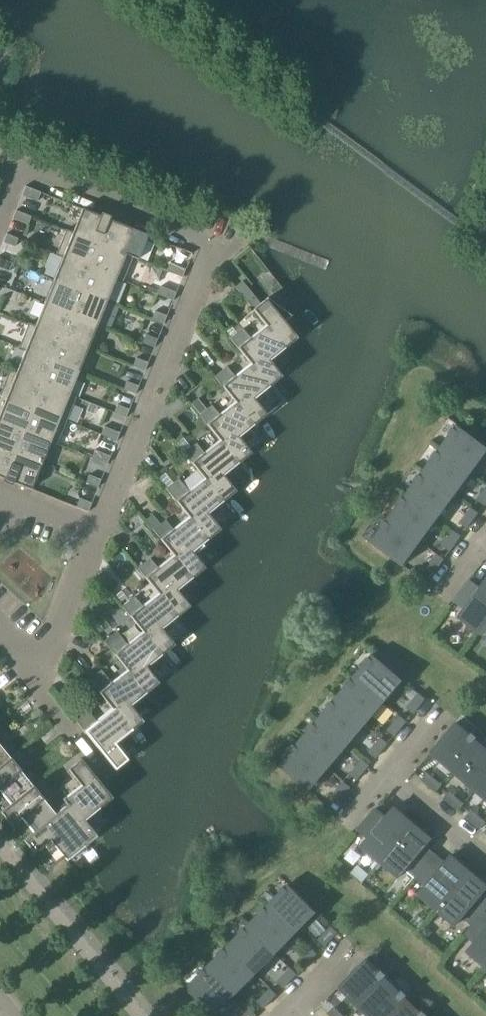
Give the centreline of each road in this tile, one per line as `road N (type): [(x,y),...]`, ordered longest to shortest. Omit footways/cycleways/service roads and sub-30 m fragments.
road 1 (residential): [(102,527),(207,247)]
road 2 (residential): [(207,247),(33,169),(10,175),(0,201)]
road 3 (residential): [(37,681),(102,527)]
road 4 (residential): [(391,773),(485,855)]

